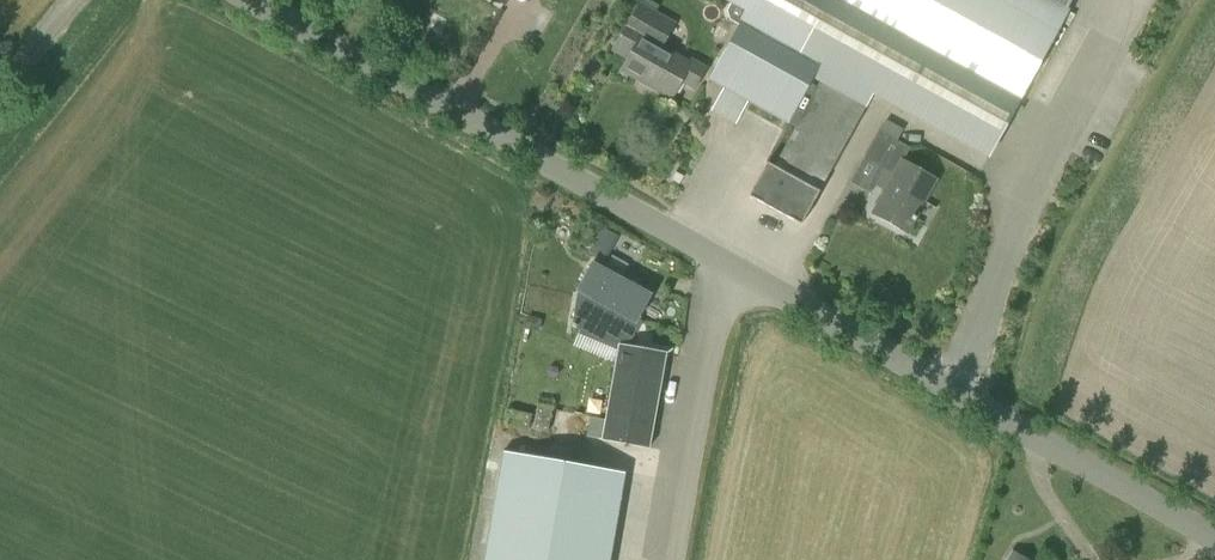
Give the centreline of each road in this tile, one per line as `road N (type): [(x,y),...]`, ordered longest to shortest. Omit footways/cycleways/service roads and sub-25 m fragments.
road 1 (tertiary): [(1214,545),(728,273)]
road 2 (tertiary): [(728,273),(244,0)]
road 3 (unclassified): [(677,559),(728,273)]
road 4 (unclassified): [(0,96),(75,0)]

